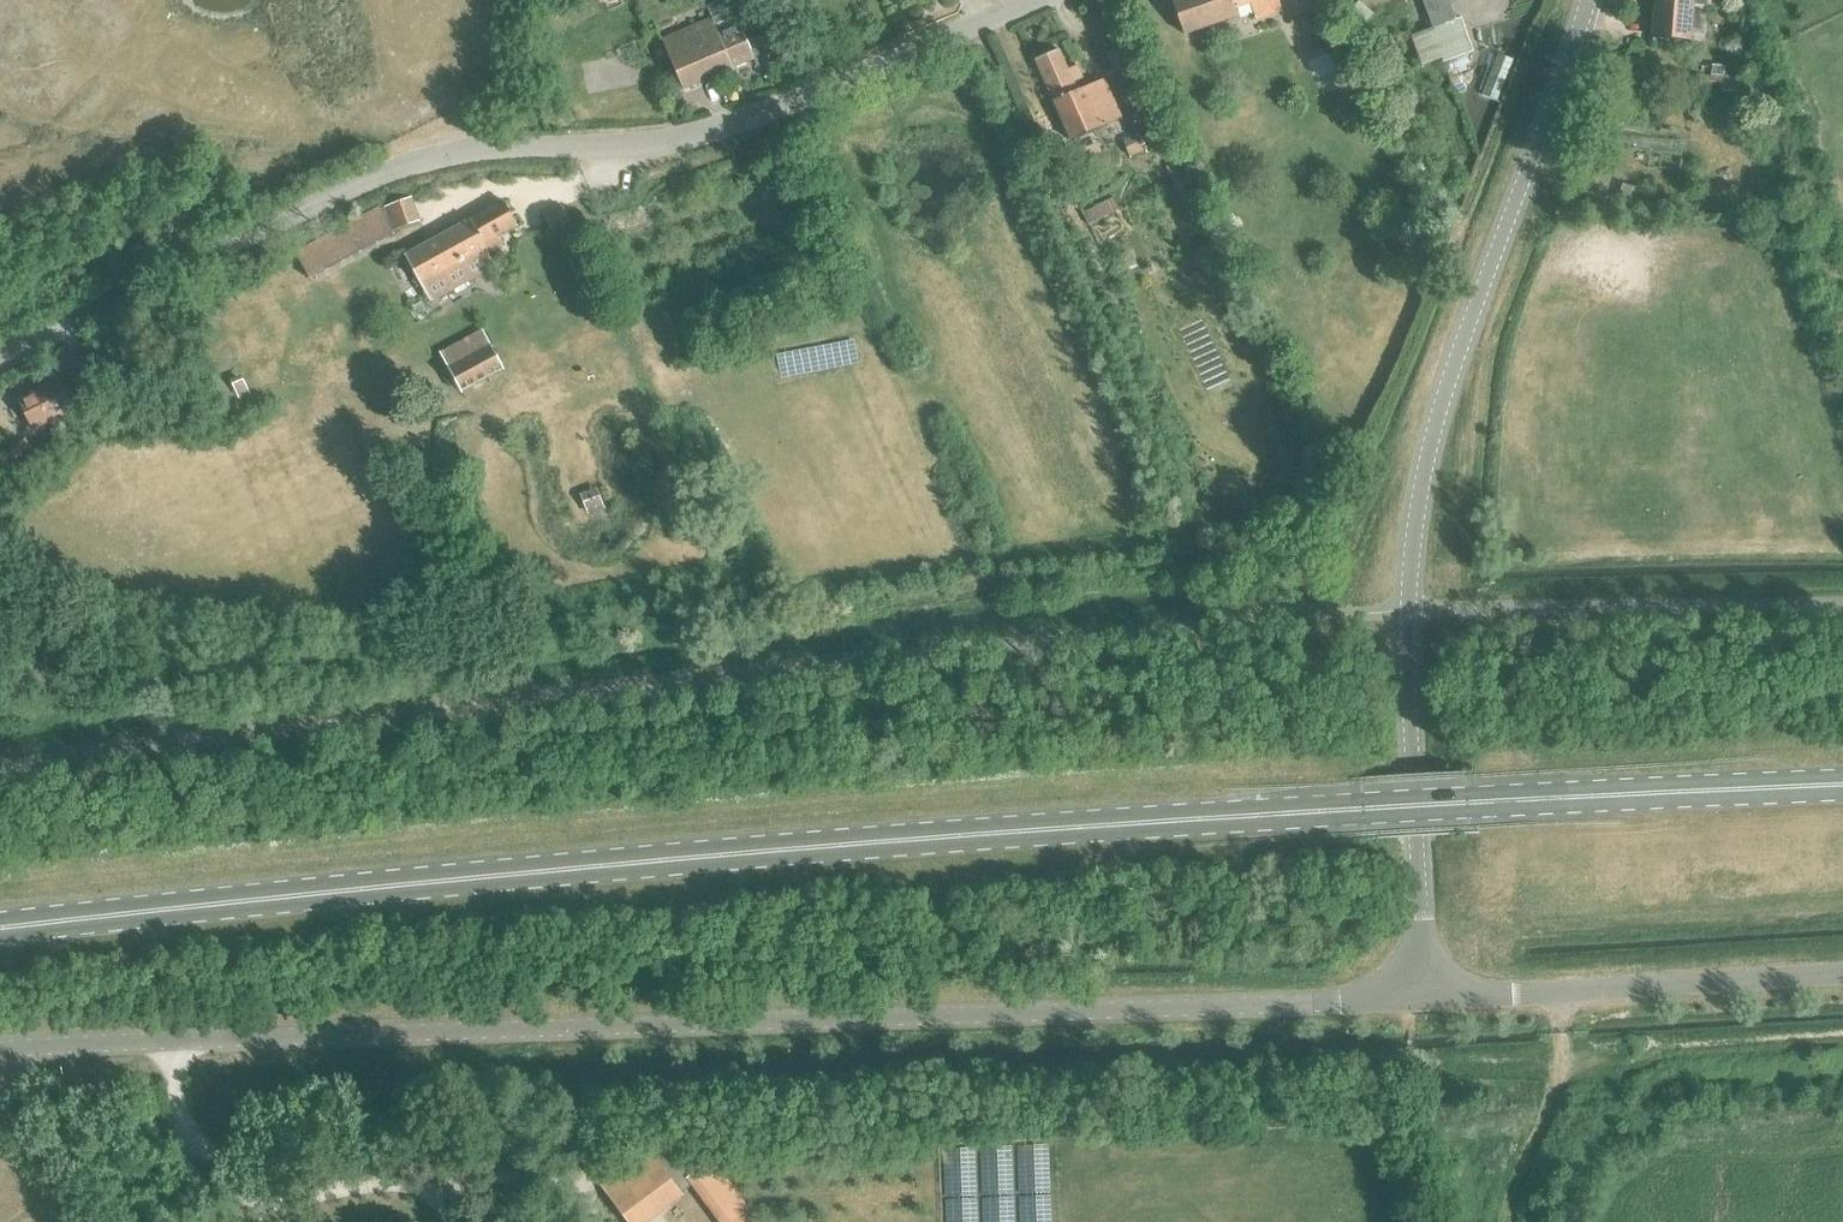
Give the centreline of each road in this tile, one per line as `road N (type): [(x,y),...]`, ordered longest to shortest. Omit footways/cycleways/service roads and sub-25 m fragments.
road 1 (primary): [(0,934),(1029,832),(1842,789)]
road 2 (unclassified): [(0,1052),(1424,1000)]
road 3 (unclassified): [(0,360),(433,158),(706,138),(1029,0)]
road 4 (unclassified): [(1424,1000),(1407,611),(1429,446),(1584,0)]
road 5 (unclassified): [(1424,1000),(1842,975)]
road 6 (track): [(512,0),(472,156)]

